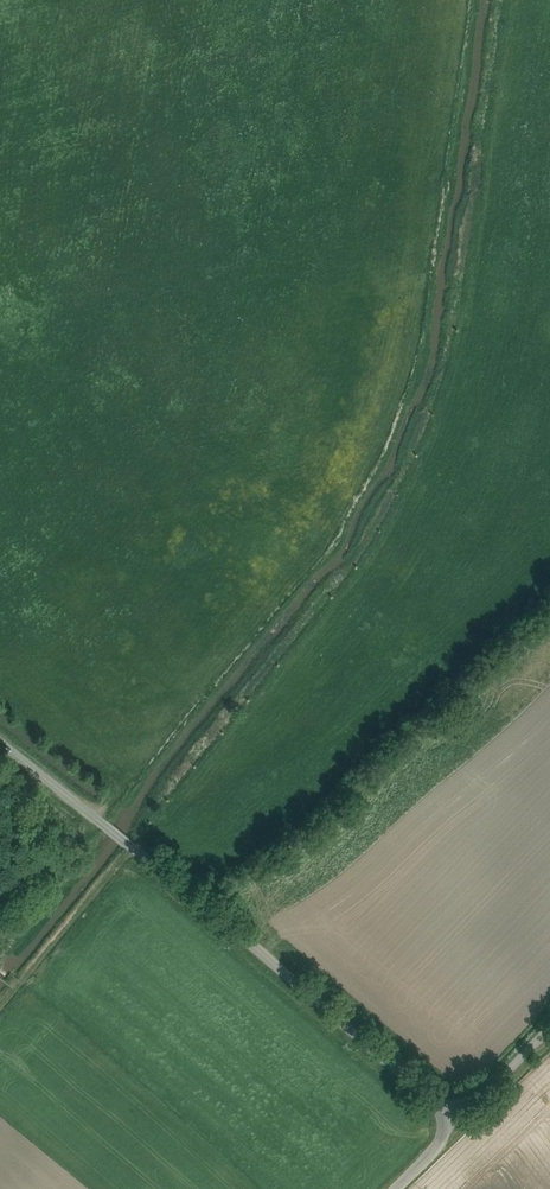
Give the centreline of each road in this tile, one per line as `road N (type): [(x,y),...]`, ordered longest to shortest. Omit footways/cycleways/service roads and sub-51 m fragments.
road 1 (unclassified): [(0,739),(426,1096),(455,1107)]
road 2 (track): [(0,1005),(132,846)]
road 3 (unclassified): [(455,1107),(482,1096),(549,1028)]

